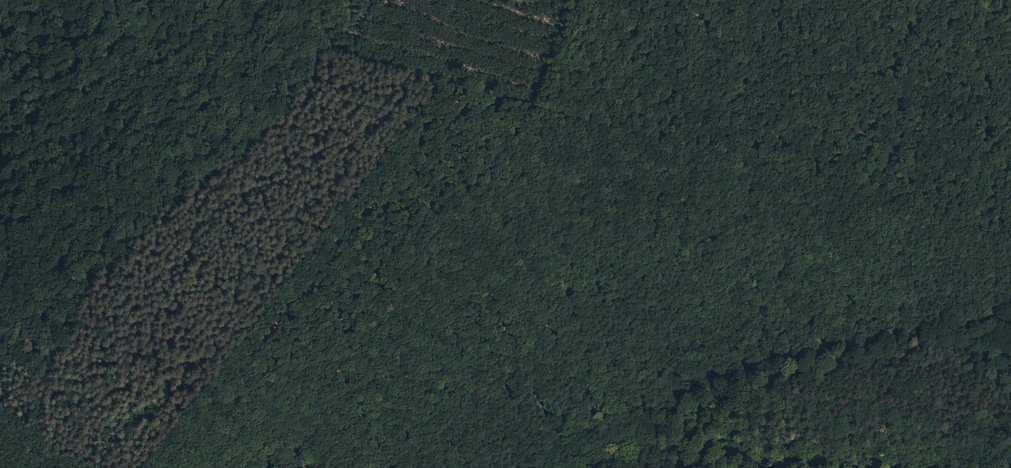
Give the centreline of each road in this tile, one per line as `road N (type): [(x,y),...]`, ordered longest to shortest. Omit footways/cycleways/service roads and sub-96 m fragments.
road 1 (track): [(1010,235),(532,110)]
road 2 (track): [(157,0),(0,149)]

